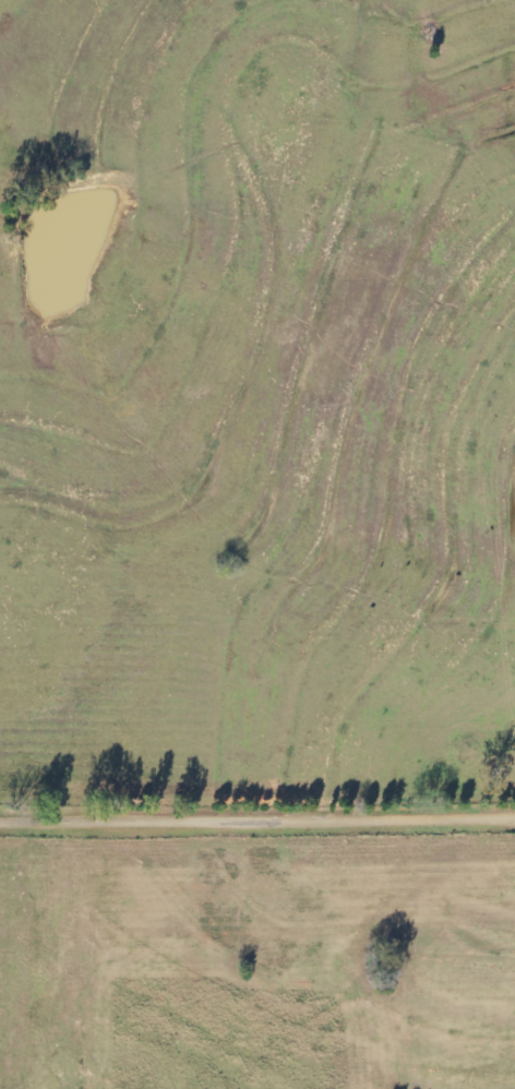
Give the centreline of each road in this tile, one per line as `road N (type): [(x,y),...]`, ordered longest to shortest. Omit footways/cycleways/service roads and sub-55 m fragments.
road 1 (residential): [(0,817),(514,813)]

